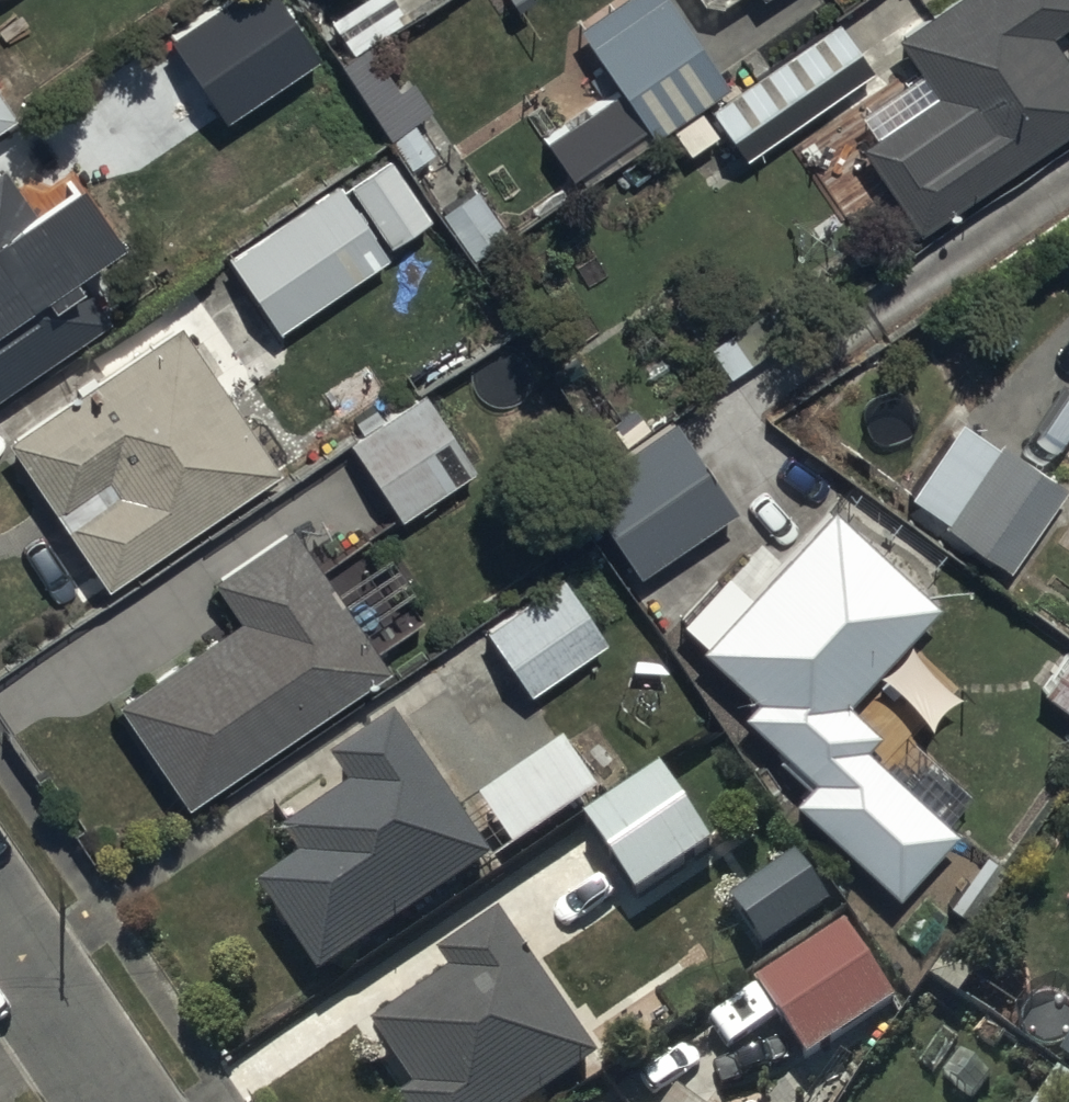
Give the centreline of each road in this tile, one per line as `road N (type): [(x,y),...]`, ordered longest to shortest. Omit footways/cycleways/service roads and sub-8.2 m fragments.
road 1 (residential): [(121,1101),(0,921)]

